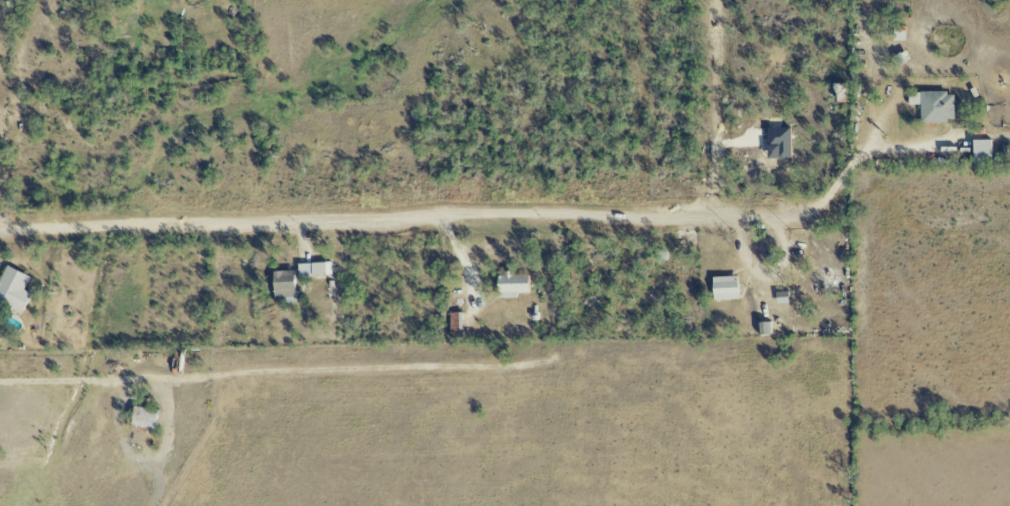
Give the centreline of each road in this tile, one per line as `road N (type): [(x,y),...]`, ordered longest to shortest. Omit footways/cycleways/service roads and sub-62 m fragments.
road 1 (residential): [(0,228),(400,215),(774,216)]

